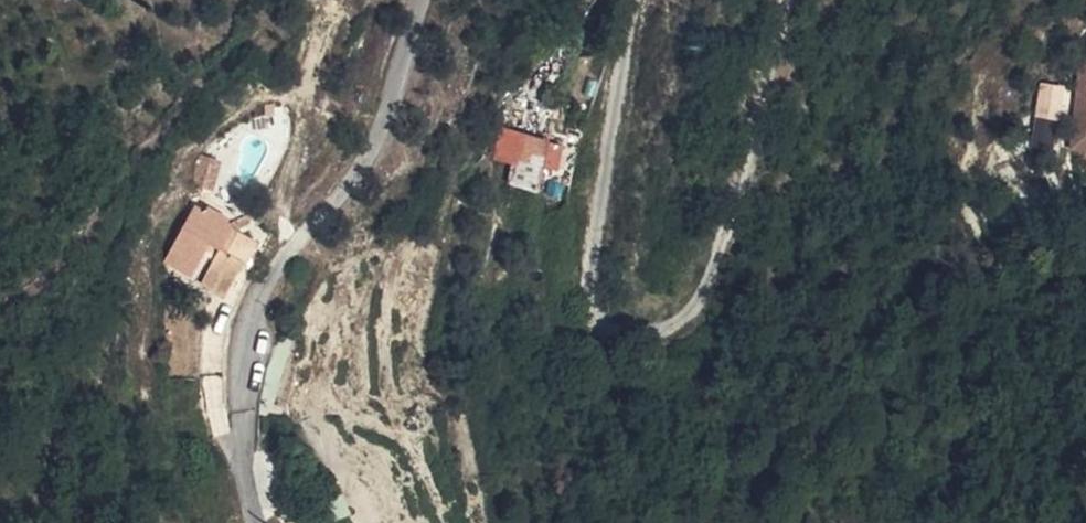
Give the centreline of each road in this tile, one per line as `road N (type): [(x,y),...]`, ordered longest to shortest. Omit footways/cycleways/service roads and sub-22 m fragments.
road 1 (residential): [(255,522),(251,395),(275,281),(365,169),(416,0)]

